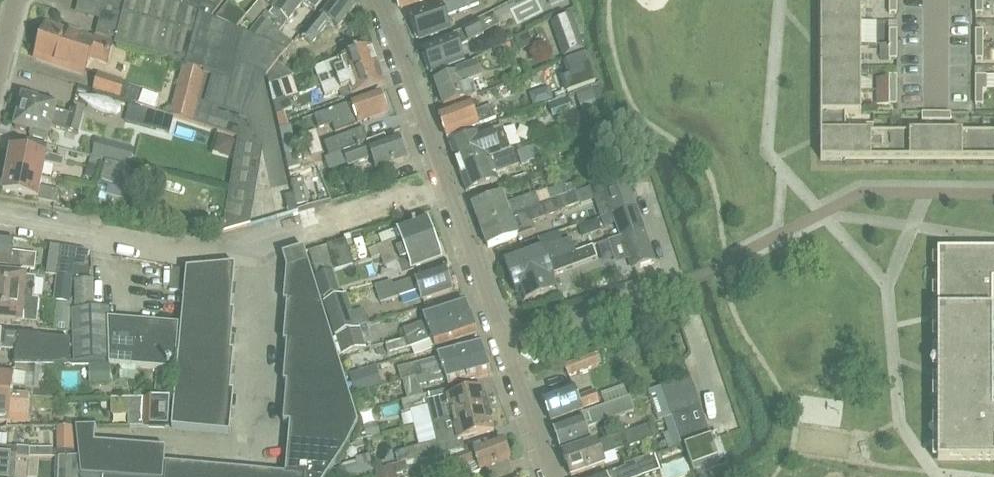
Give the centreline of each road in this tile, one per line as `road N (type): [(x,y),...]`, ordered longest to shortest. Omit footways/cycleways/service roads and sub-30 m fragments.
road 1 (residential): [(380,0),(504,344)]
road 2 (residential): [(504,344),(687,280)]
road 3 (residential): [(504,344),(551,476)]

